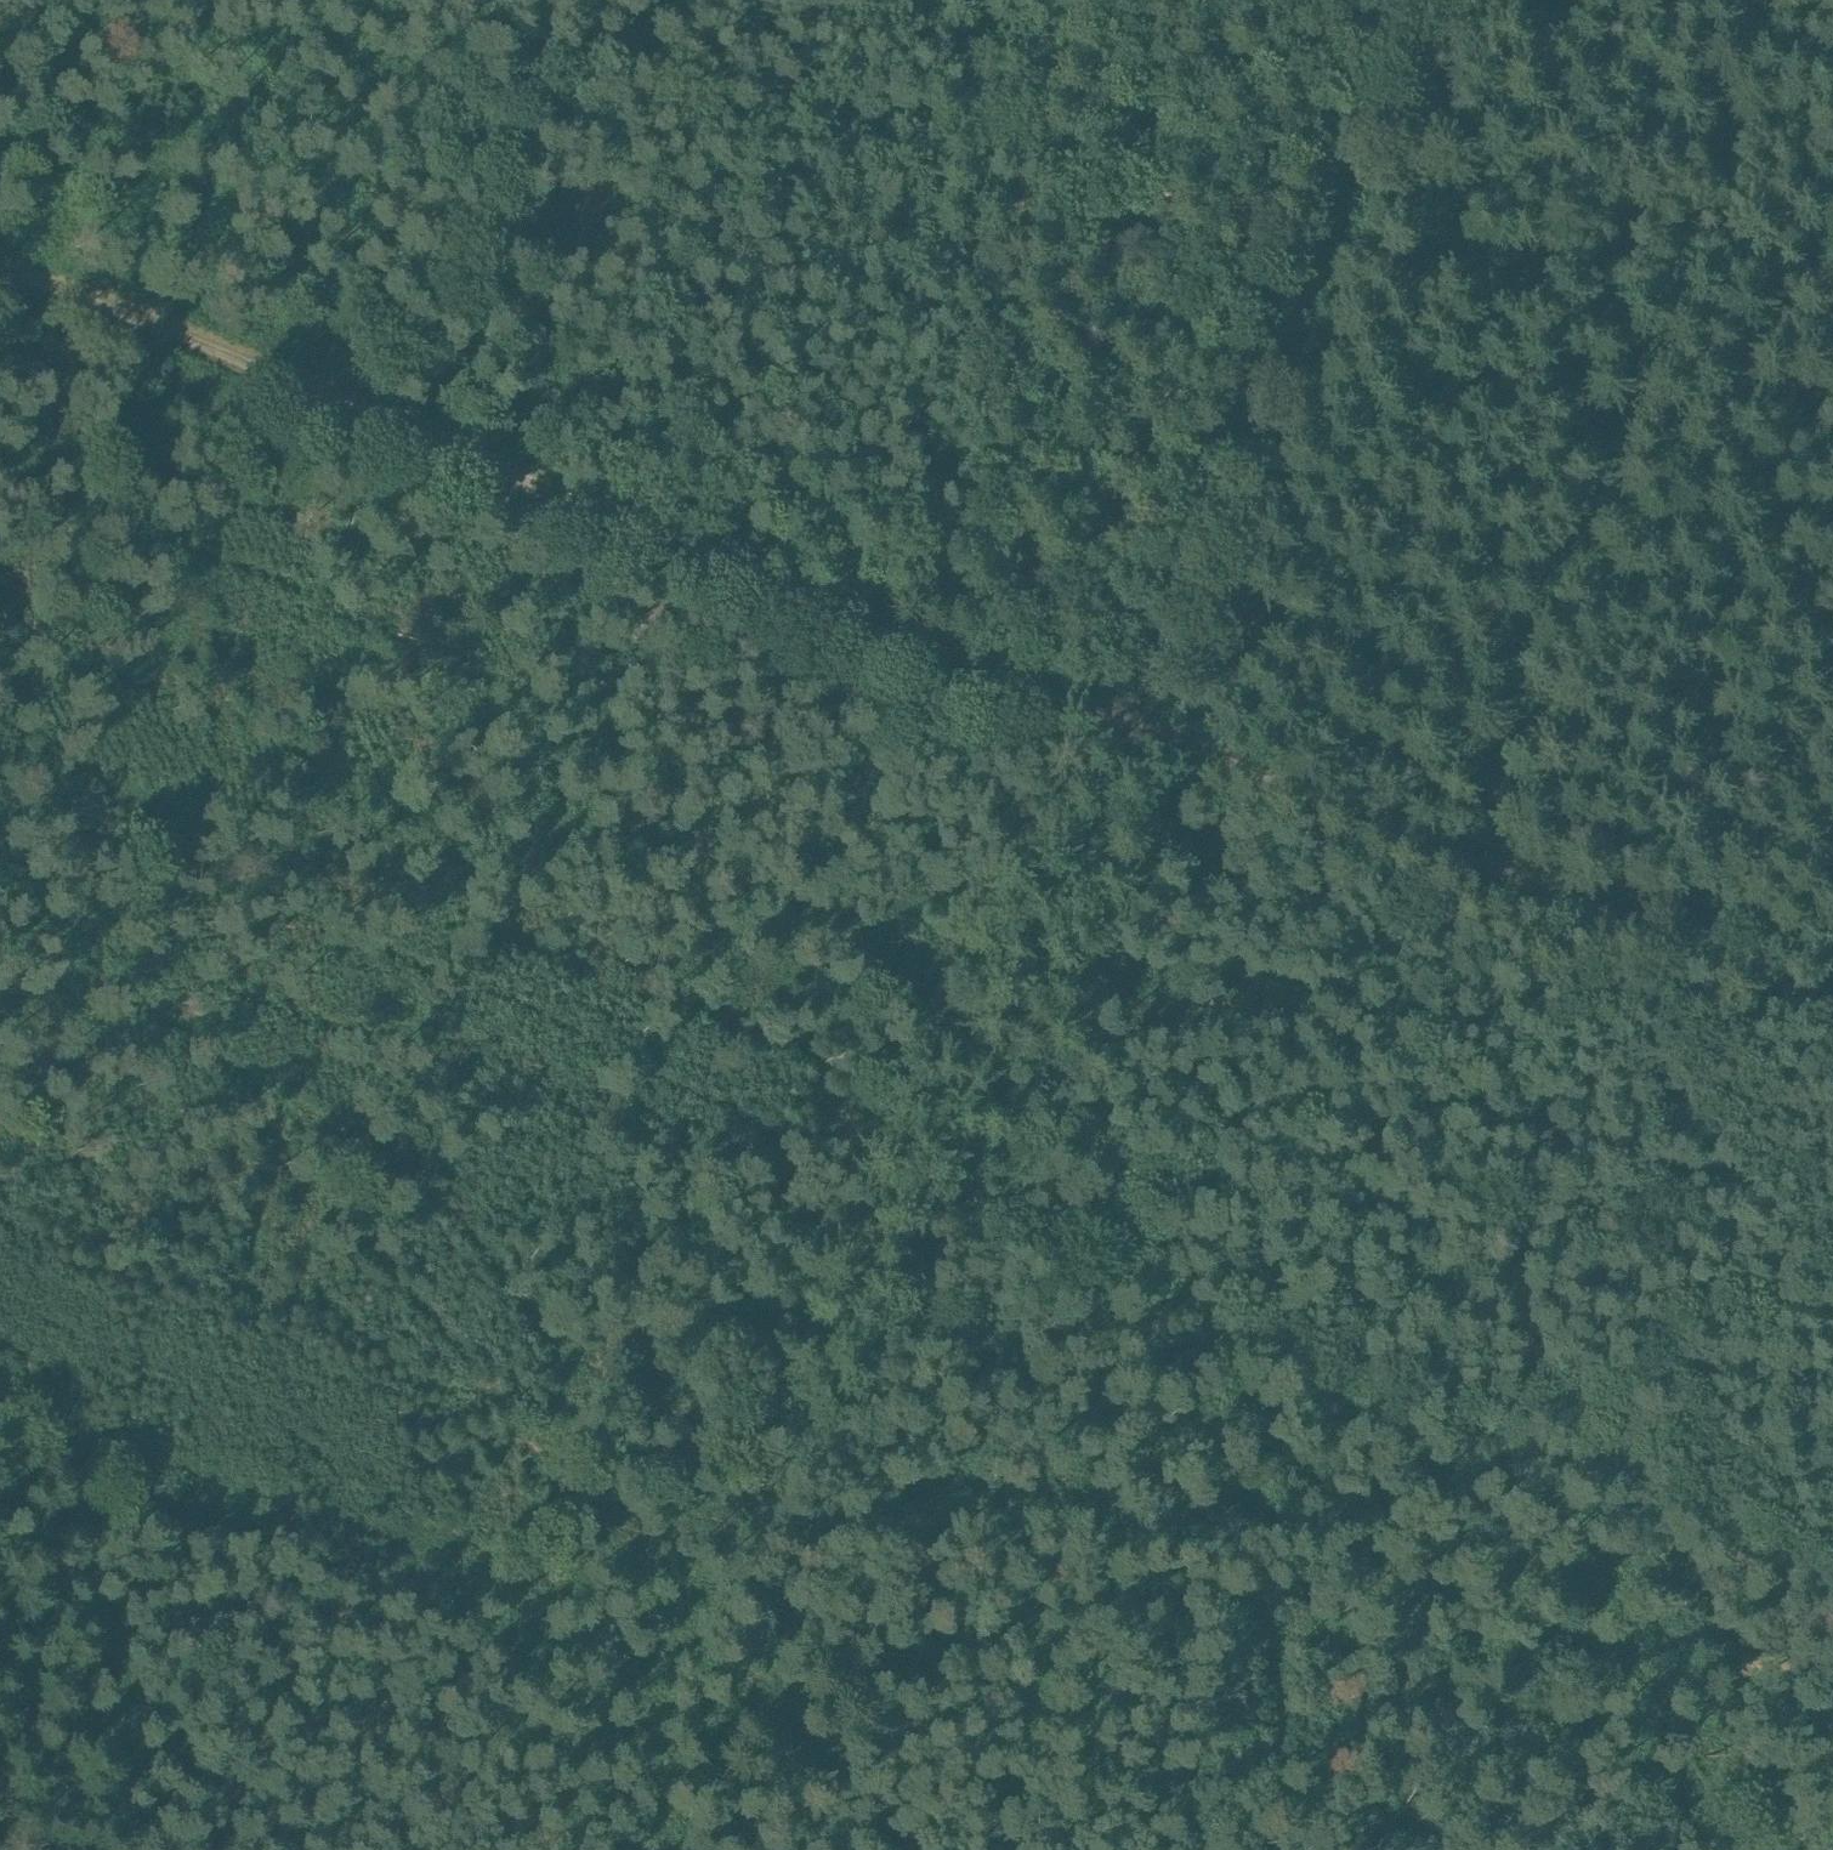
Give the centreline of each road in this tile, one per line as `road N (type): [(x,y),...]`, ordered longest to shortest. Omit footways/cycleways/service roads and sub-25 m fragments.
road 1 (track): [(1127,691),(0,255)]
road 2 (track): [(1127,691),(980,1192),(1000,1460),(972,1849)]
road 3 (track): [(1832,980),(1127,691)]
road 4 (track): [(1418,0),(1127,691)]

